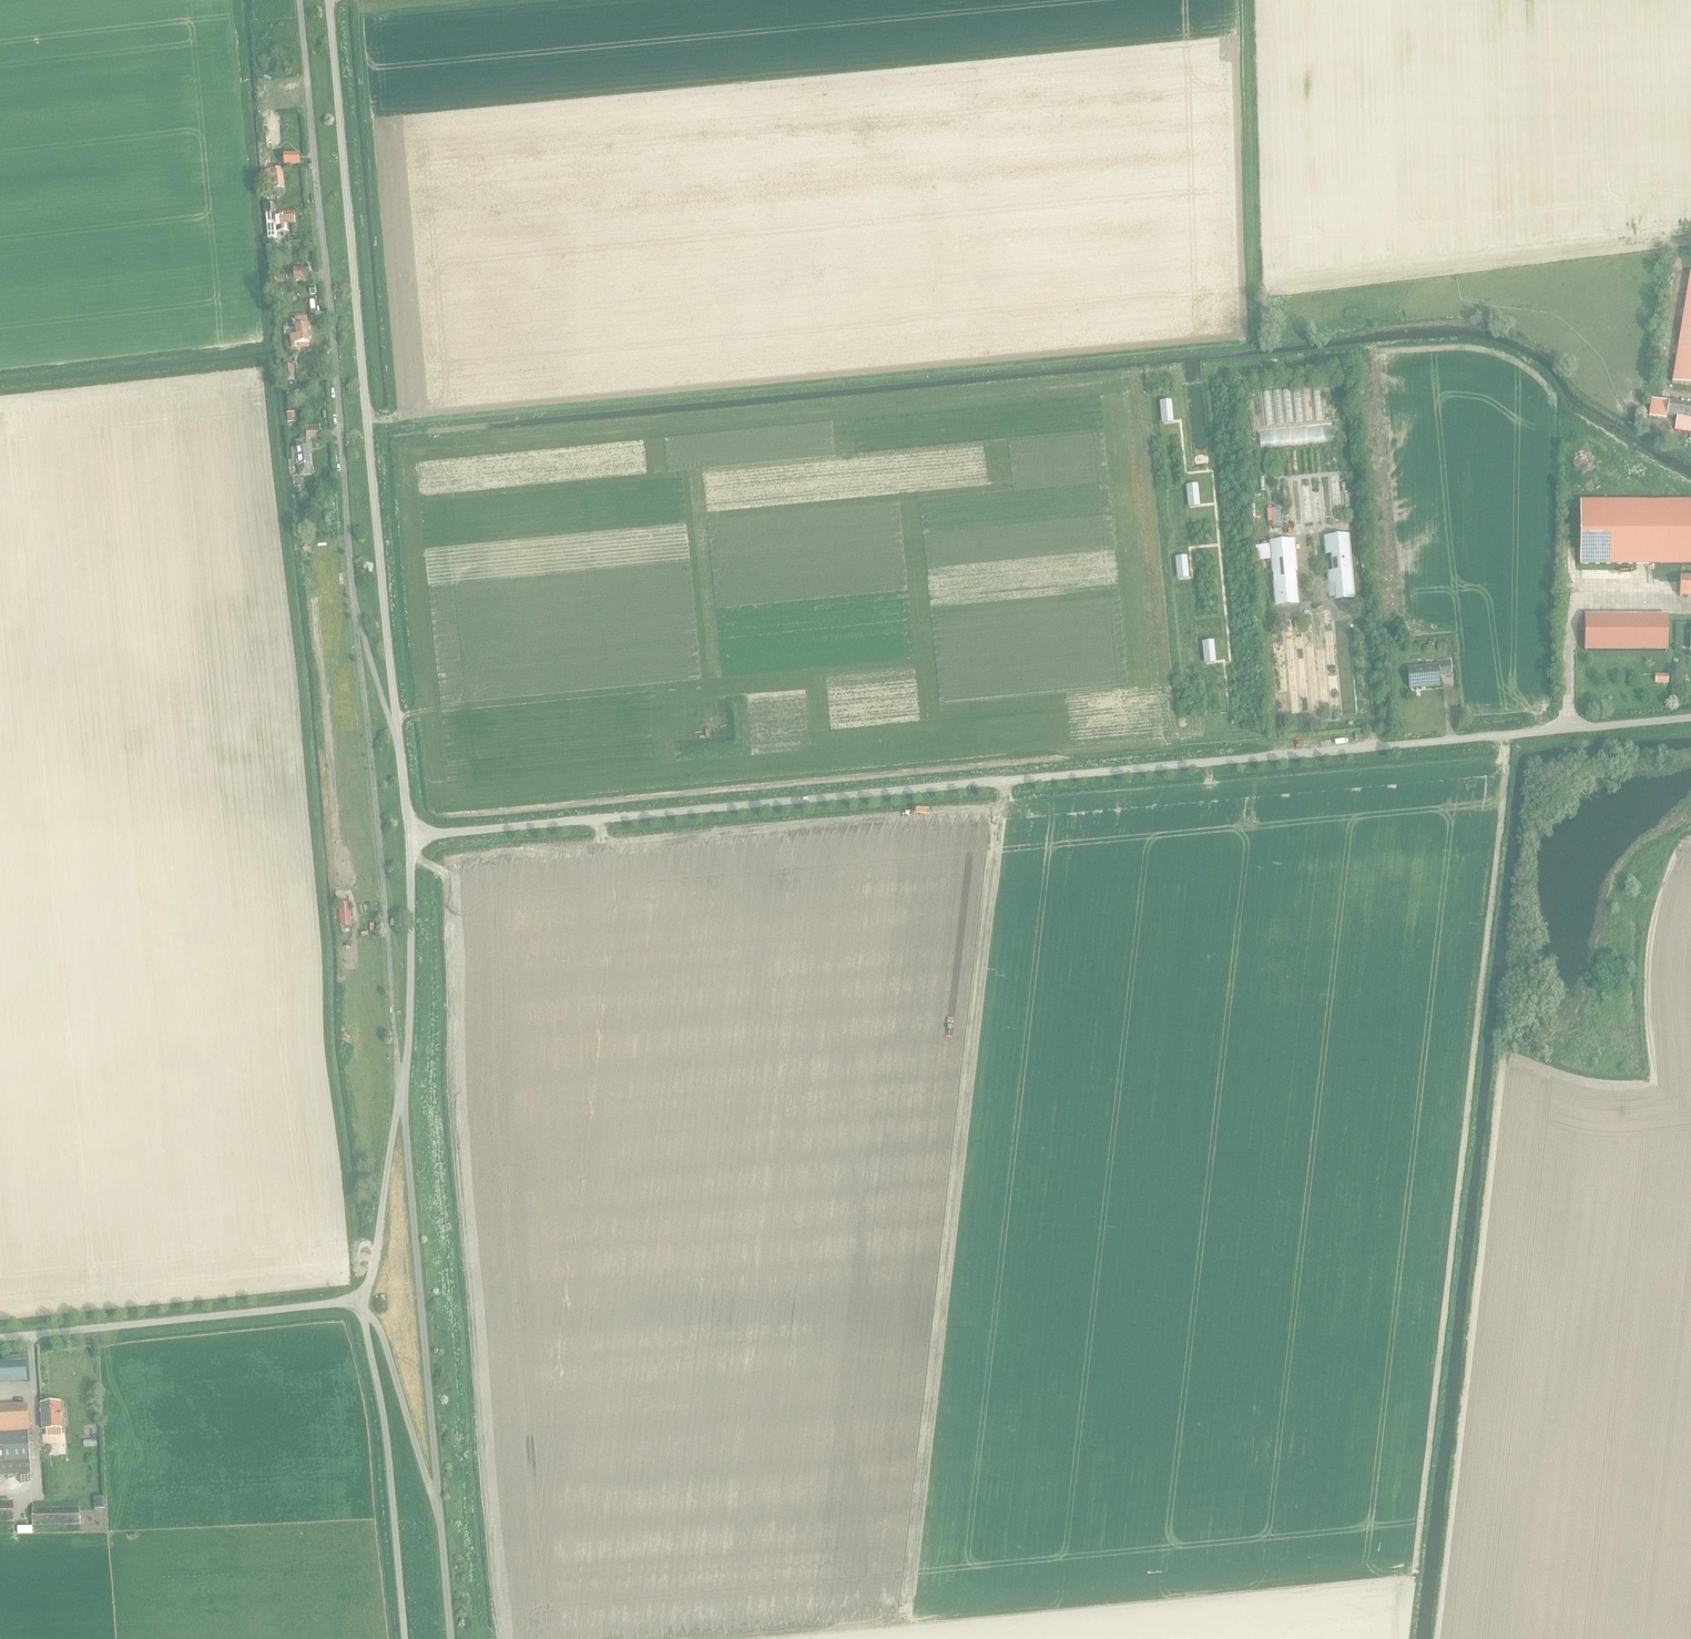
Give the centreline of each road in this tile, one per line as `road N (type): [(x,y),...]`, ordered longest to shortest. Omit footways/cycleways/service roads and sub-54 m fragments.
road 1 (unclassified): [(410,836),(1690,717)]
road 2 (unclassified): [(397,739),(330,0)]
road 3 (unclassified): [(353,600),(299,0)]
road 4 (unclassified): [(403,1080),(353,600)]
road 5 (unclassified): [(437,1503),(403,1080)]
road 6 (unclassified): [(360,1299),(0,1337)]
road 7 (unclassified): [(406,1638),(389,1448),(360,1299)]
road 8 (unclassified): [(403,1080),(410,836)]
road 9 (unclassified): [(360,1299),(403,1080)]
road 10 (unclassified): [(437,1503),(378,1326),(360,1299)]
road 11 (track): [(1361,587),(1376,746)]
road 12 (unclassified): [(397,739),(353,600)]
road 13 (unclassified): [(450,1638),(437,1503)]

